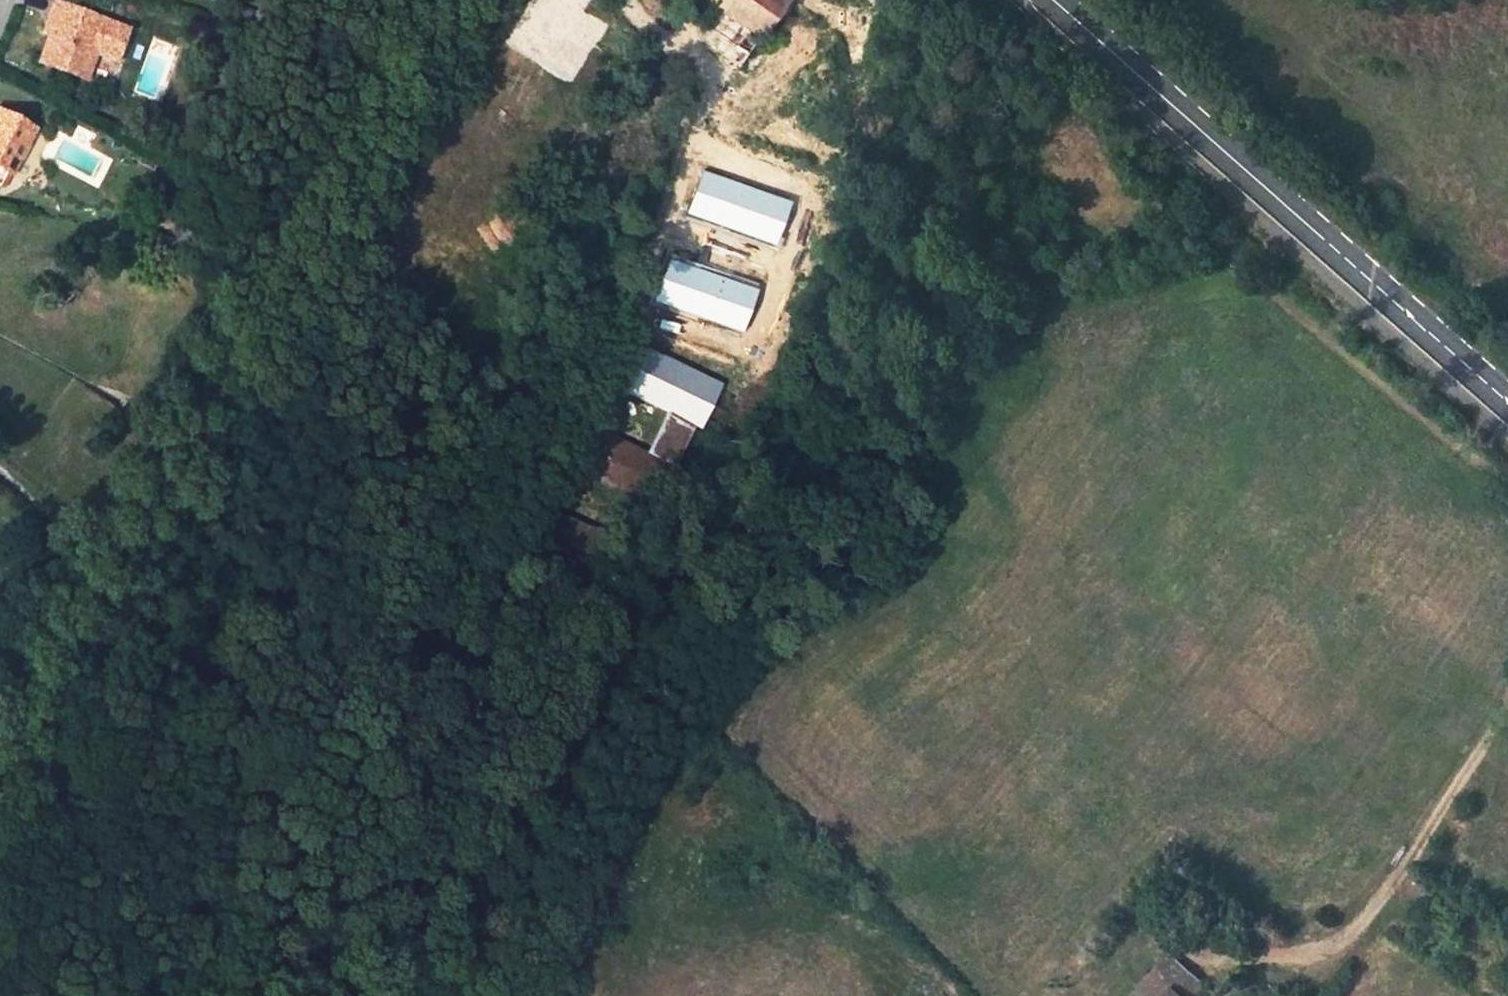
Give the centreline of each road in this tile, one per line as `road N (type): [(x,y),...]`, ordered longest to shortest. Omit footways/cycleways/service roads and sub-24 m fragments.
road 1 (track): [(0,800),(115,565),(443,0)]
road 2 (tertiary): [(1053,0),(1507,402)]

